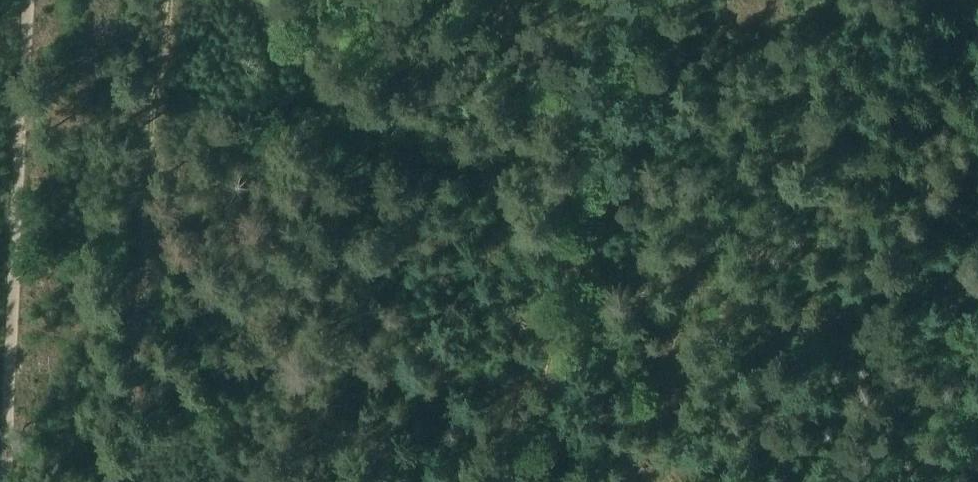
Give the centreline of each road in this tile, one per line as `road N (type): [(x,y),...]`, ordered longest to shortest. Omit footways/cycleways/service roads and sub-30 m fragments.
road 1 (track): [(8,481),(28,0)]

